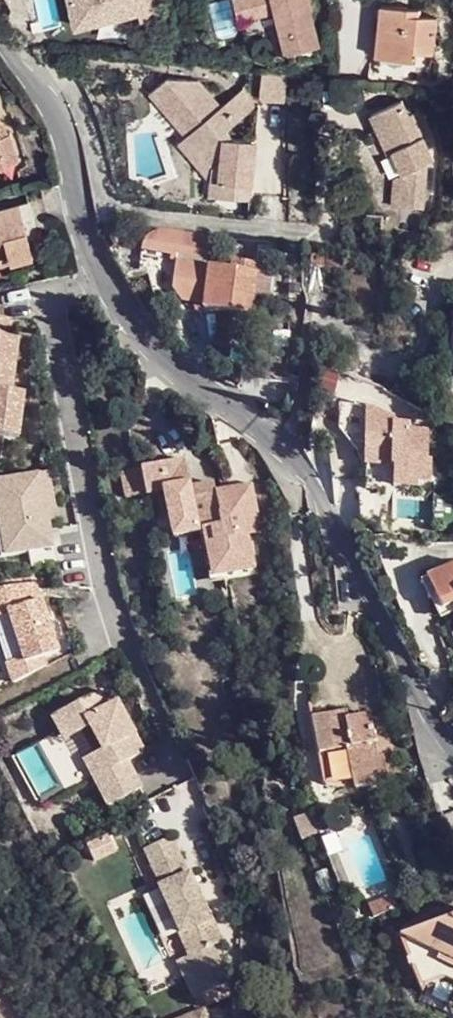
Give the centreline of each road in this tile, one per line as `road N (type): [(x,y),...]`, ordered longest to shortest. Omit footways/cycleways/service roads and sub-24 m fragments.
road 1 (residential): [(0,30),(51,107),(96,277),(153,357),(249,413),(293,461),(452,754)]

